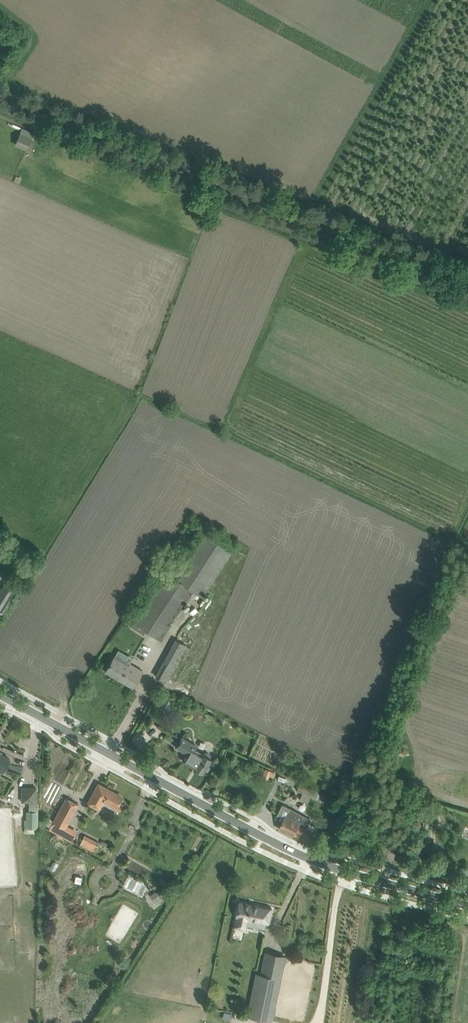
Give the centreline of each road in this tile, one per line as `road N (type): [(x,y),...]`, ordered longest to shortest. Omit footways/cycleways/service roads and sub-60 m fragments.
road 1 (tertiary): [(467,907),(347,874),(244,829),(0,695)]
road 2 (track): [(0,102),(376,254),(467,281)]

